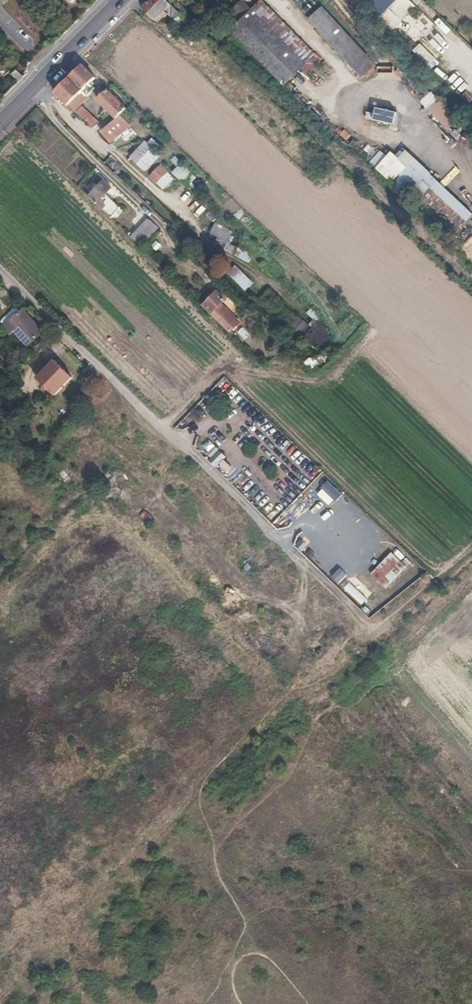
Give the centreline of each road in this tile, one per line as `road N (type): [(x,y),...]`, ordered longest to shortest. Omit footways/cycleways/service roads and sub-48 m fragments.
road 1 (track): [(0,270),(471,729)]
road 2 (track): [(471,549),(336,688),(272,698),(138,873)]
road 3 (track): [(336,688),(288,669),(179,555),(105,501),(0,614)]
road 4 (primary): [(0,121),(120,0)]

